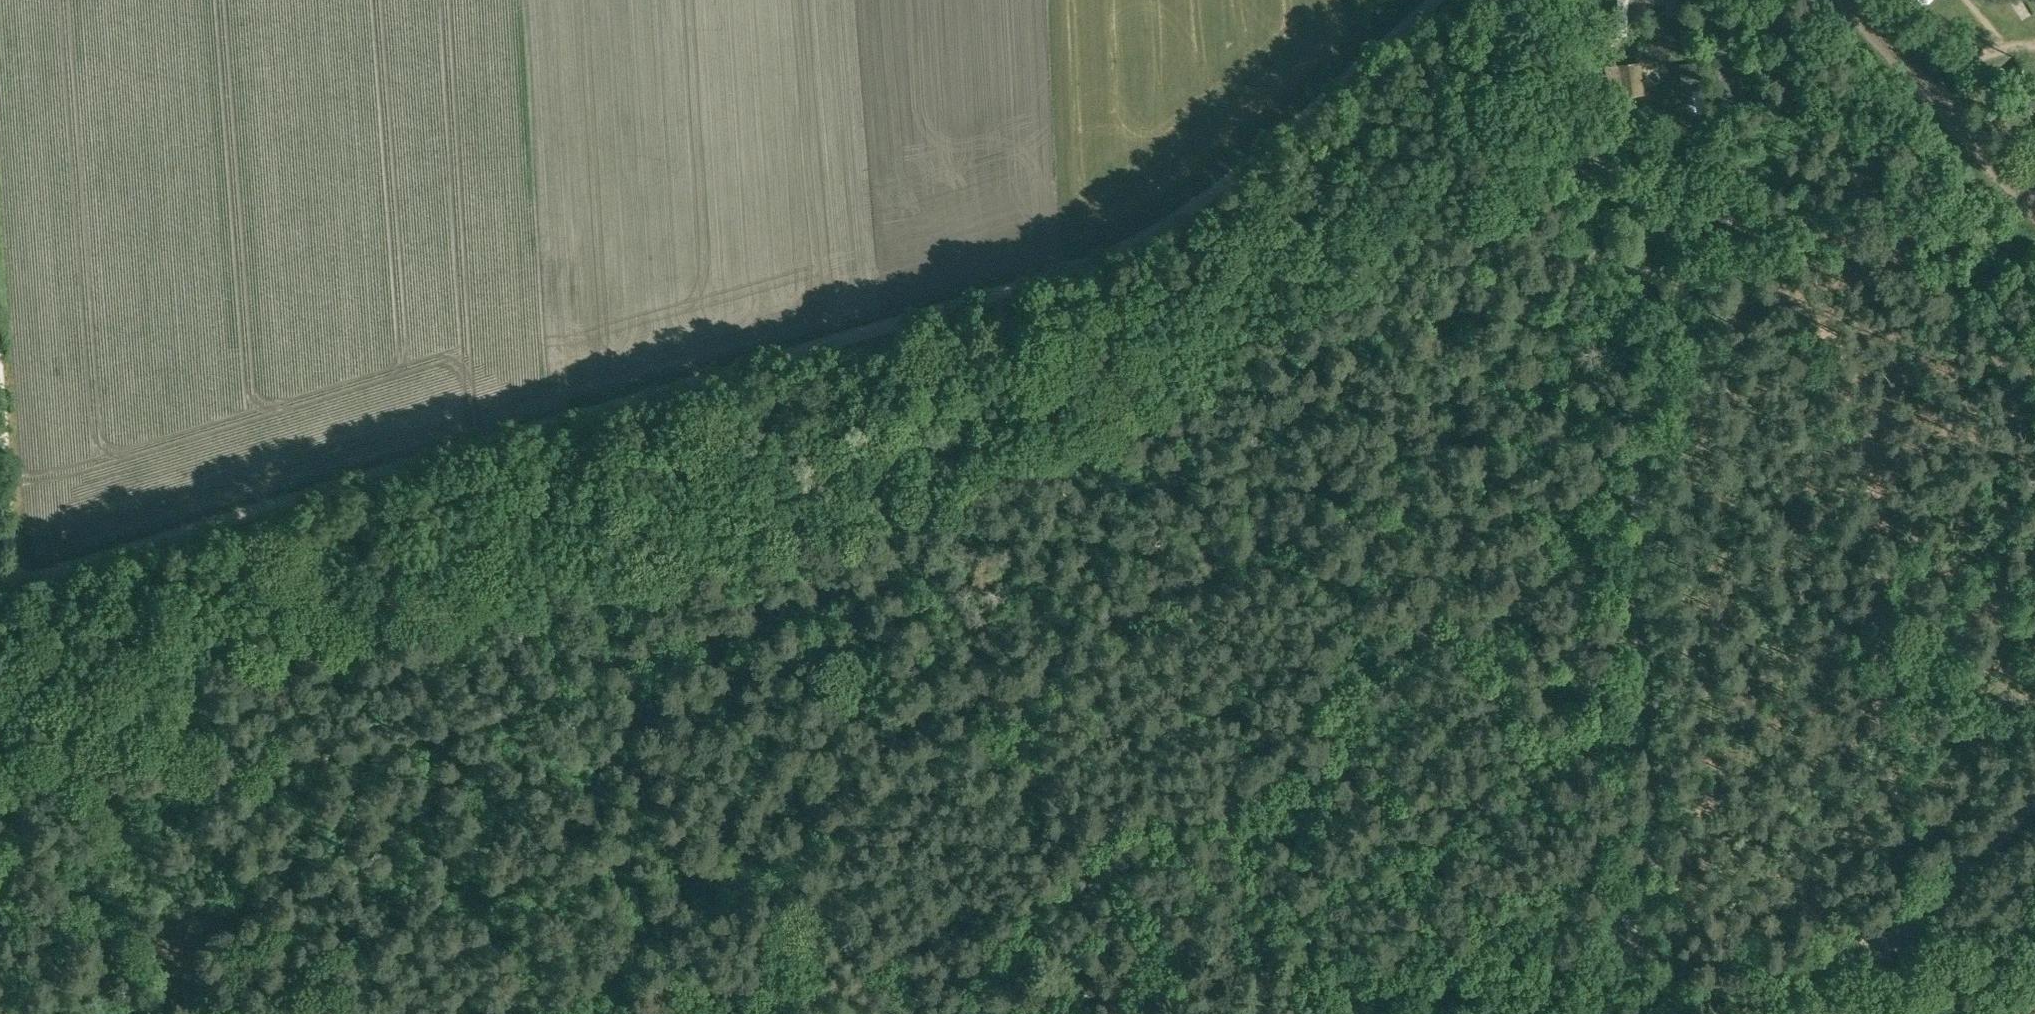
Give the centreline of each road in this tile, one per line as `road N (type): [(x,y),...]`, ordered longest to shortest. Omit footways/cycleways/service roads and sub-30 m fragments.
road 1 (track): [(1442,0),(1185,223),(1064,278),(0,581)]
road 2 (unclassified): [(1593,1013),(1647,848),(1647,429),(1731,162),(1732,103),(1711,0)]
road 3 (unclassified): [(1633,1013),(1867,941),(1949,883),(2034,795)]

